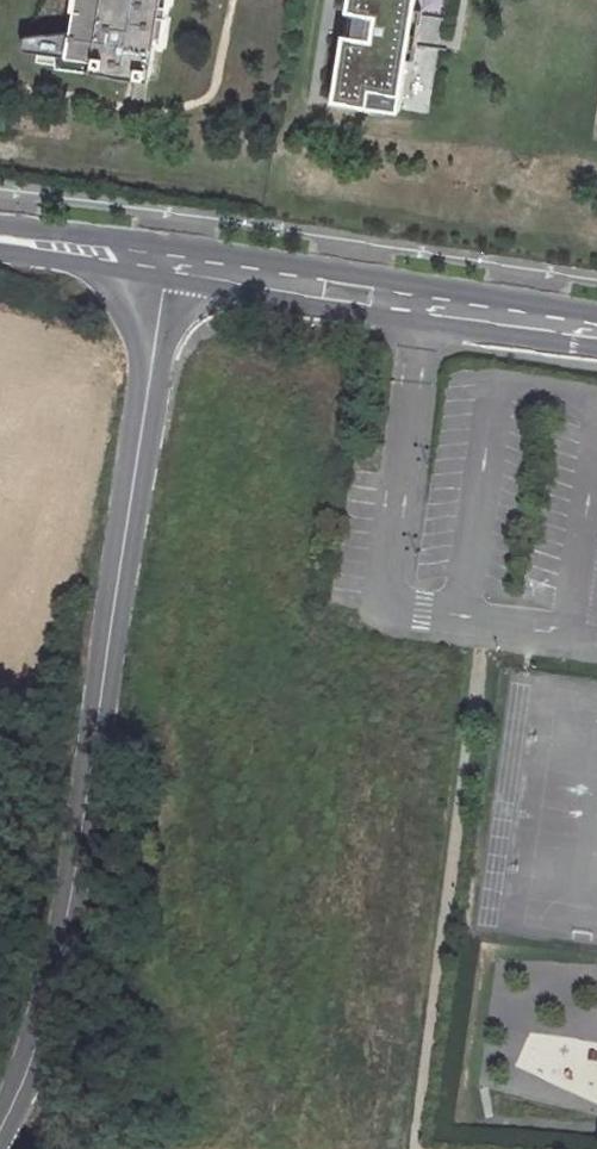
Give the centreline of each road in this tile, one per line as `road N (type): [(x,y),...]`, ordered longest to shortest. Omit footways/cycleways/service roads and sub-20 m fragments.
road 1 (tertiary): [(0,1130),(43,1028),(67,909),(167,260)]
road 2 (tertiary): [(167,260),(596,330)]
road 3 (tertiary): [(0,237),(167,260)]

